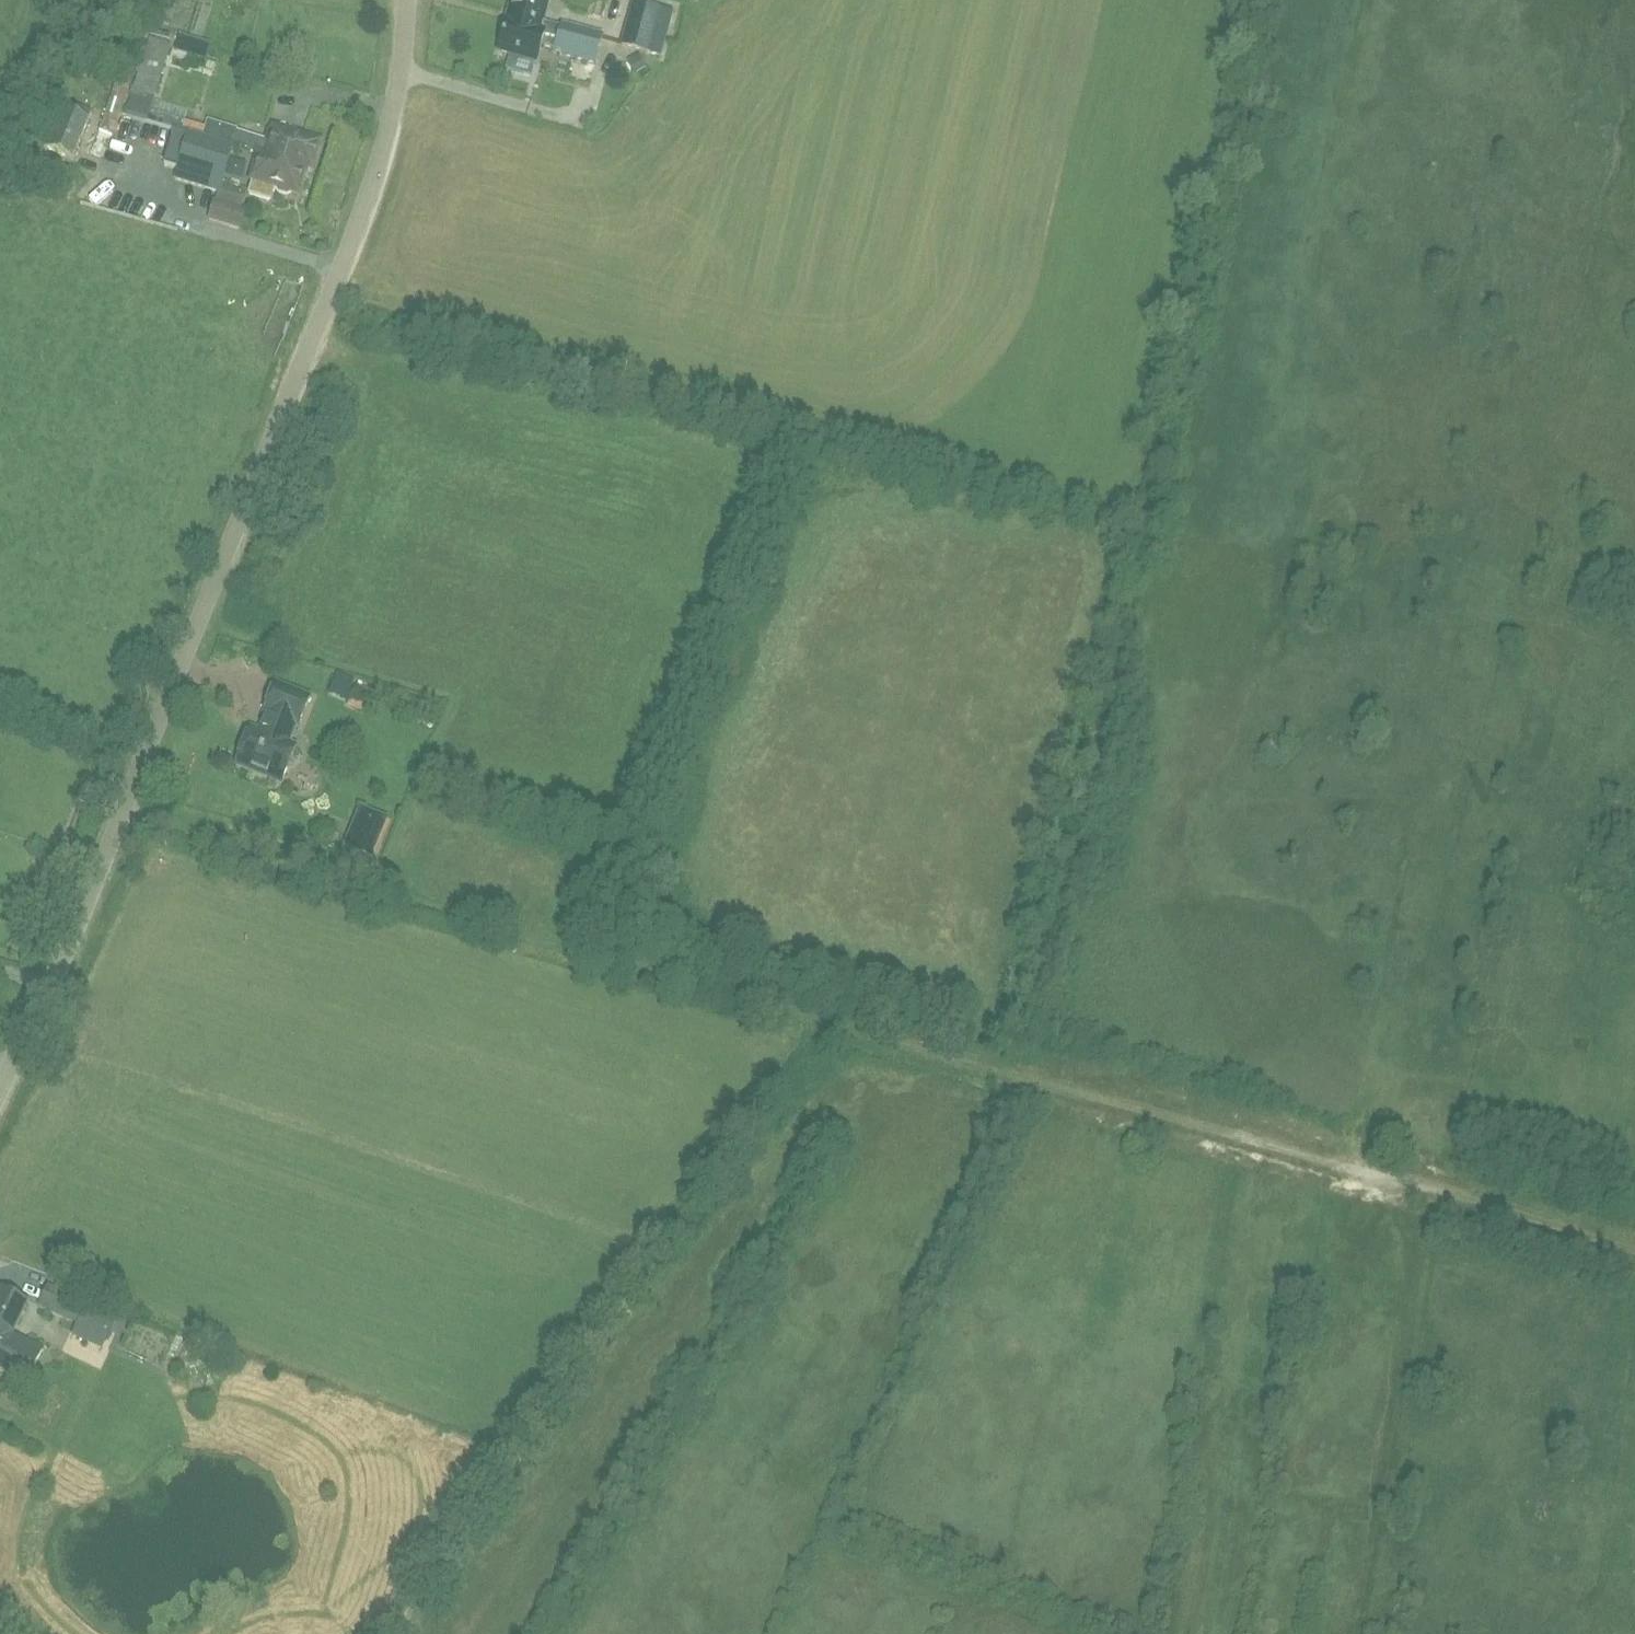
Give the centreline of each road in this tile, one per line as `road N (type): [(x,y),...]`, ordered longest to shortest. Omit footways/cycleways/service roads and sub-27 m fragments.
road 1 (unclassified): [(0,1097),(204,618),(368,194),(386,142),(409,0)]

